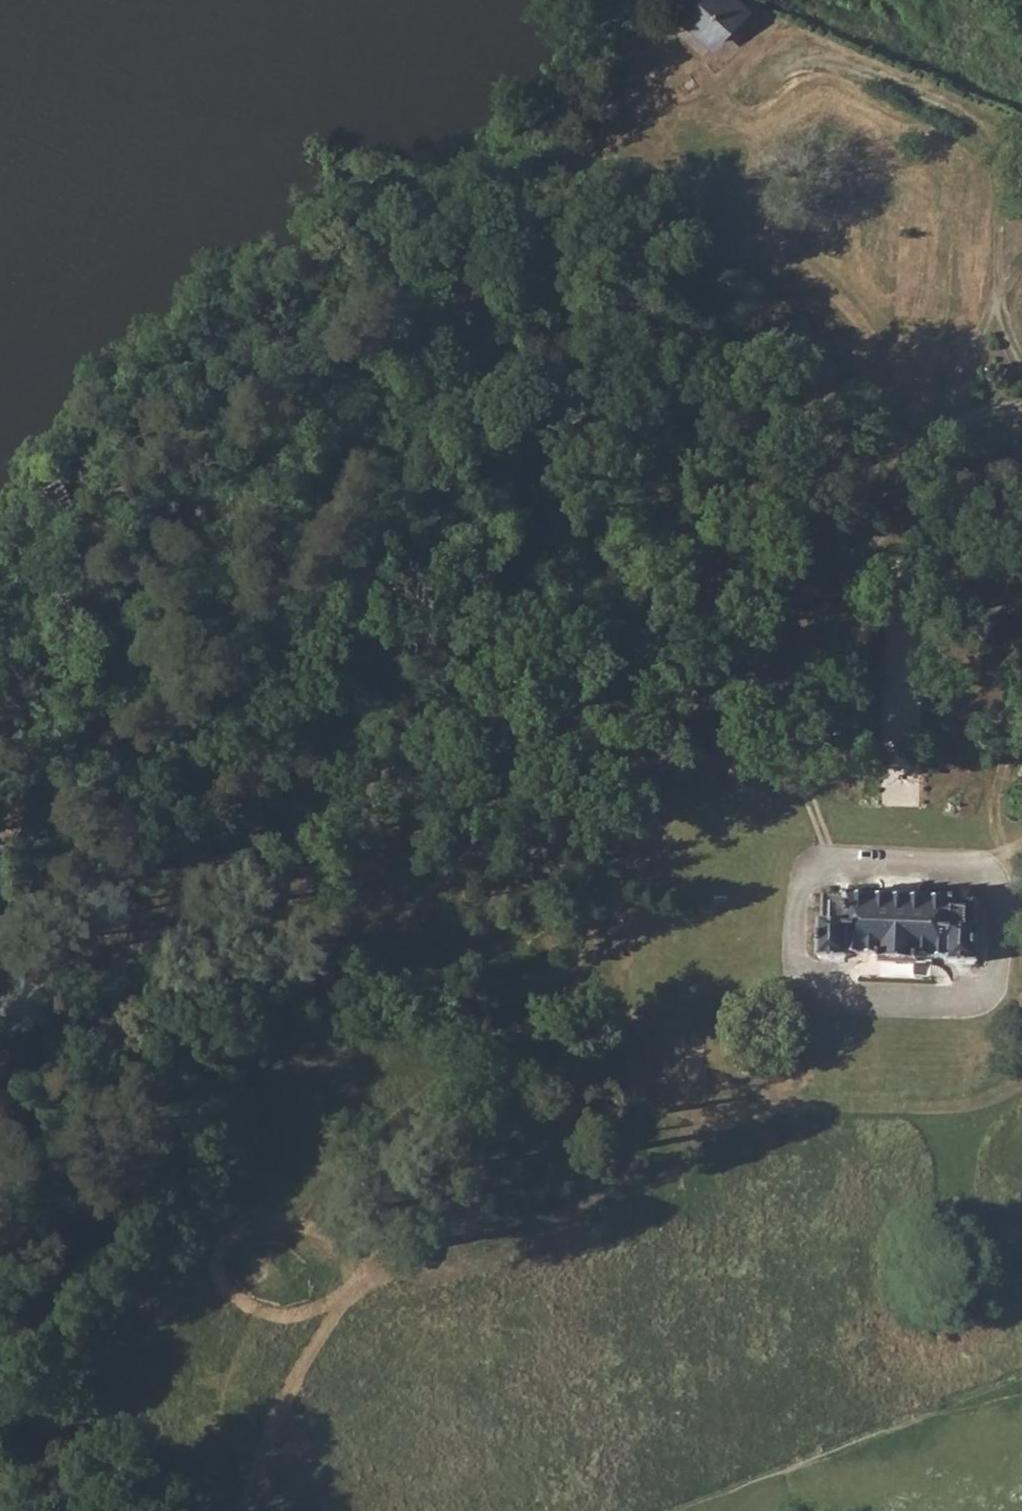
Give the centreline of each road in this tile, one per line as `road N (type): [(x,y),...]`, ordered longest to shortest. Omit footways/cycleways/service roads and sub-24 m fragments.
road 1 (track): [(1021,359),(1001,305),(995,157),(978,130),(960,115),(815,60)]
road 2 (track): [(1021,412),(960,424),(887,473),(870,508)]

